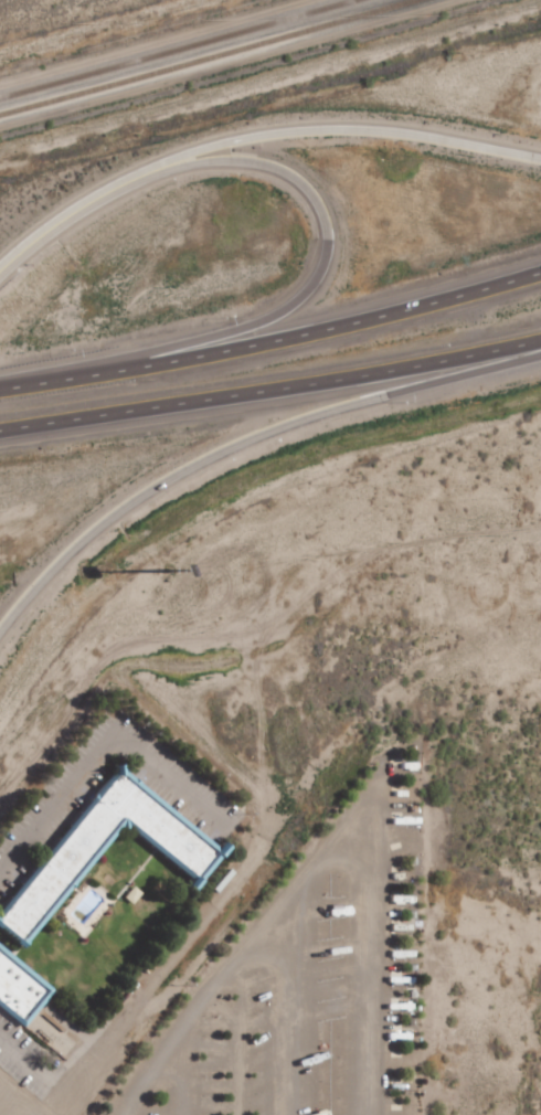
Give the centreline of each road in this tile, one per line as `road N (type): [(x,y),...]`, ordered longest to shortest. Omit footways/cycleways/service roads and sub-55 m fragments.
road 1 (motorway): [(120,181),(221,159),(276,167),(318,209),(326,236),(318,270),(293,302),(263,320),(0,384)]
road 2 (motorway): [(0,628),(83,537),(178,470),(279,425),(540,355)]
road 3 (motorway): [(540,271),(335,329),(0,385)]
road 4 (track): [(540,26),(423,59),(0,142)]
road 5 (motorway): [(0,430),(350,379),(540,336)]
road 6 (motorway): [(540,159),(381,130),(286,129),(220,142),(120,181)]
road 7 (motorway): [(120,181),(0,269)]

